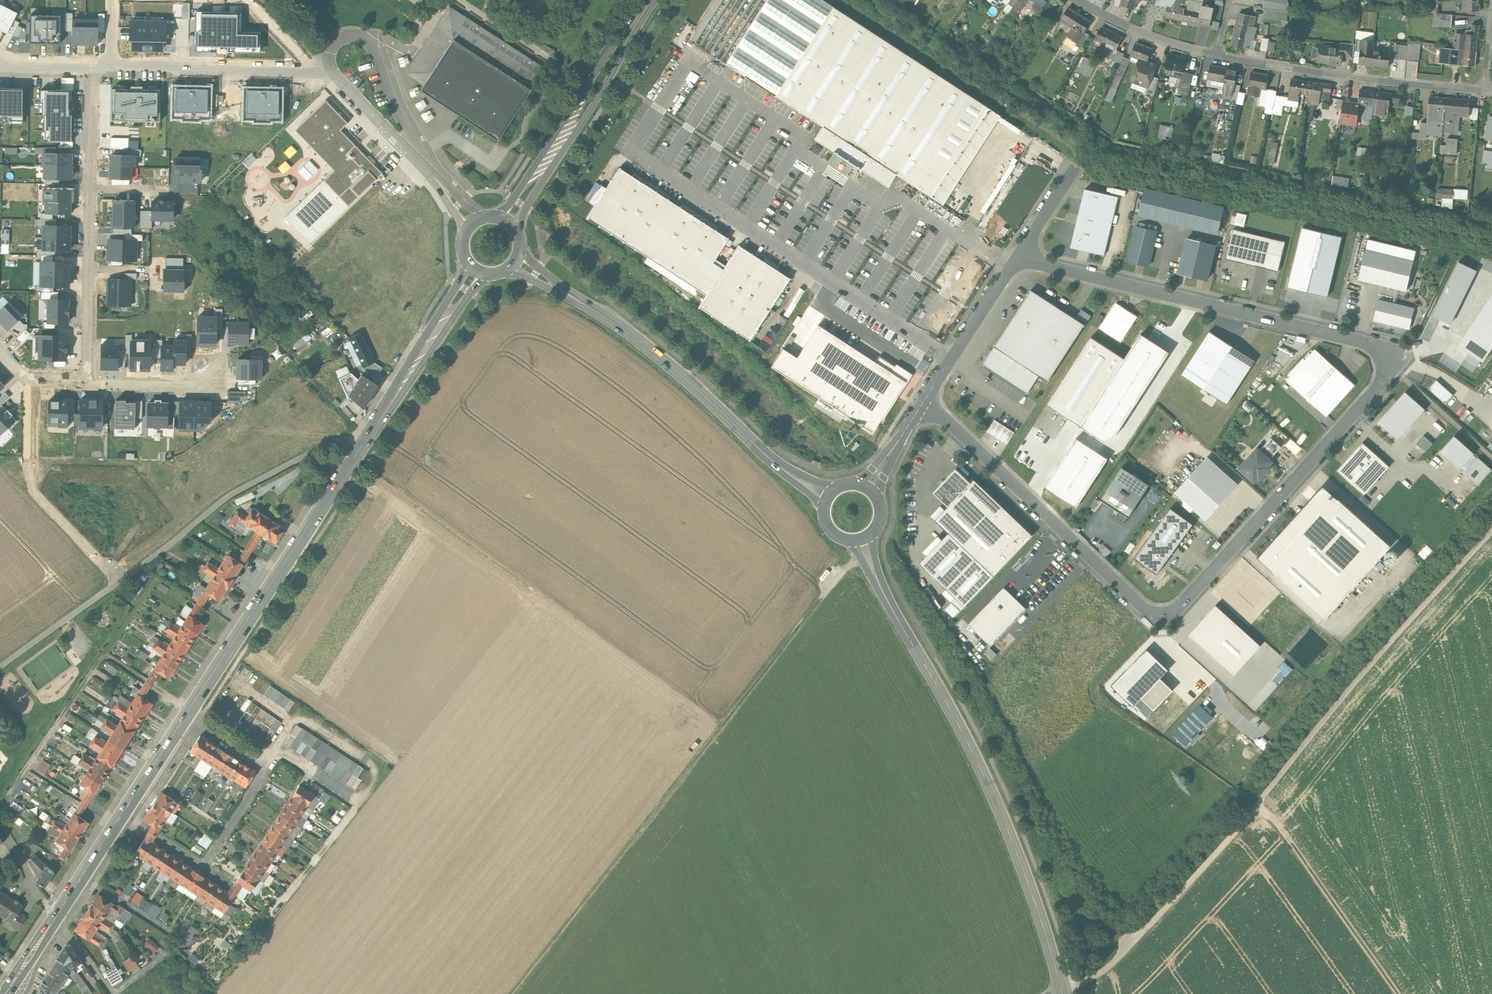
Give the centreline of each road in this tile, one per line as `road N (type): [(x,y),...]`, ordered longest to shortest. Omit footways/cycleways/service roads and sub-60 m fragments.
road 1 (unclassified): [(1017,258),(1368,343),(1389,353),(1393,369),(1171,613),(1139,606),(925,401)]
road 2 (track): [(1049,993),(1096,978),(1121,958),(1491,533)]
road 3 (track): [(514,993),(847,573),(888,562)]
road 4 (primary): [(475,270),(186,718)]
road 5 (track): [(0,666),(240,490),(325,445),(362,446)]
road 6 (tertiary): [(827,496),(794,480),(611,319),(515,259)]
road 7 (tertiary): [(911,641),(971,741),(1054,947)]
road 8 (residential): [(1215,50),(1364,79),(1490,92)]
road 9 (primary): [(654,0),(507,222)]
road 10 (track): [(1403,993),(1260,806)]
road 11 (residential): [(332,72),(112,67)]
road 12 (residential): [(186,718),(267,770),(204,869)]
road 13 (unclassified): [(427,165),(373,48),(346,36),(328,54),(332,72)]
road 14 (unclassified): [(925,401),(1017,258)]
road 15 (residential): [(1080,0),(1215,50)]
road 16 (unclassified): [(332,72),(427,165)]
road 17 (residential): [(86,384),(176,386),(209,376)]
road 18 (residential): [(92,67),(90,188)]
road 19 (primary): [(123,813),(57,914)]

